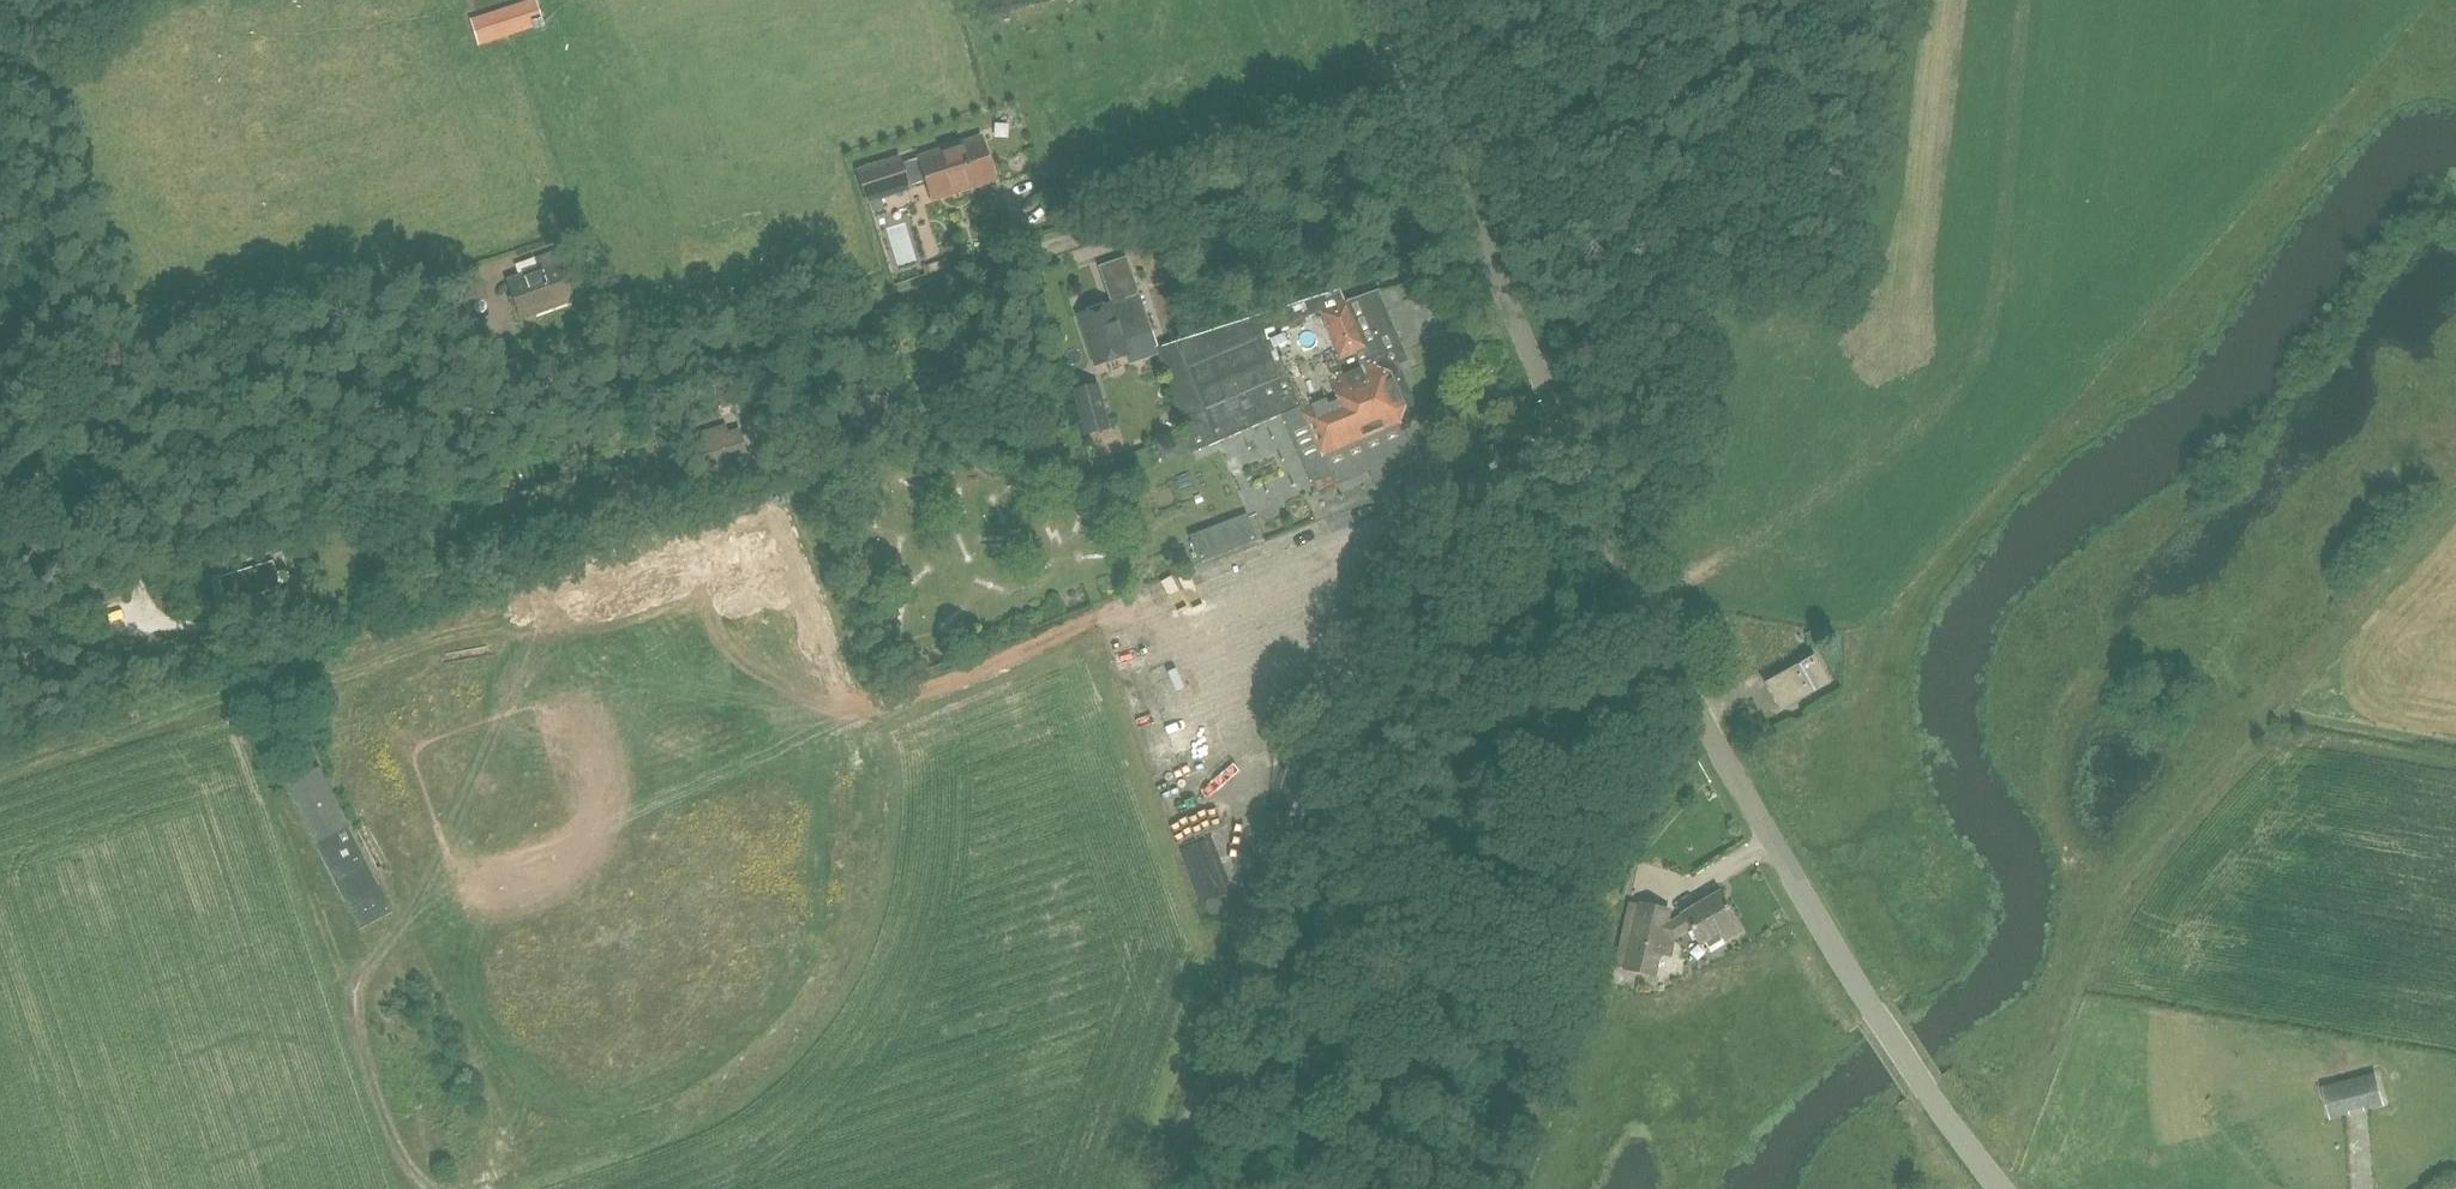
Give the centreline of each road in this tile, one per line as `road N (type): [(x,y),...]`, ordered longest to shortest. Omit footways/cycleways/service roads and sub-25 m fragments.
road 1 (track): [(1428,122),(0,592)]
road 2 (unclassified): [(1158,1188),(1263,917),(1393,535),(1425,502),(1572,437)]
road 3 (unclassified): [(1998,1188),(1922,1094),(1769,840),(1666,656),(1572,437)]
road 4 (track): [(185,530),(0,53)]
road 5 (unclassified): [(1572,437),(1374,0)]
road 6 (track): [(1545,969),(1641,683),(1666,656)]
road 7 (track): [(1469,1188),(1545,969)]
road 8 (track): [(1623,0),(1608,45),(1585,70),(1480,106)]

